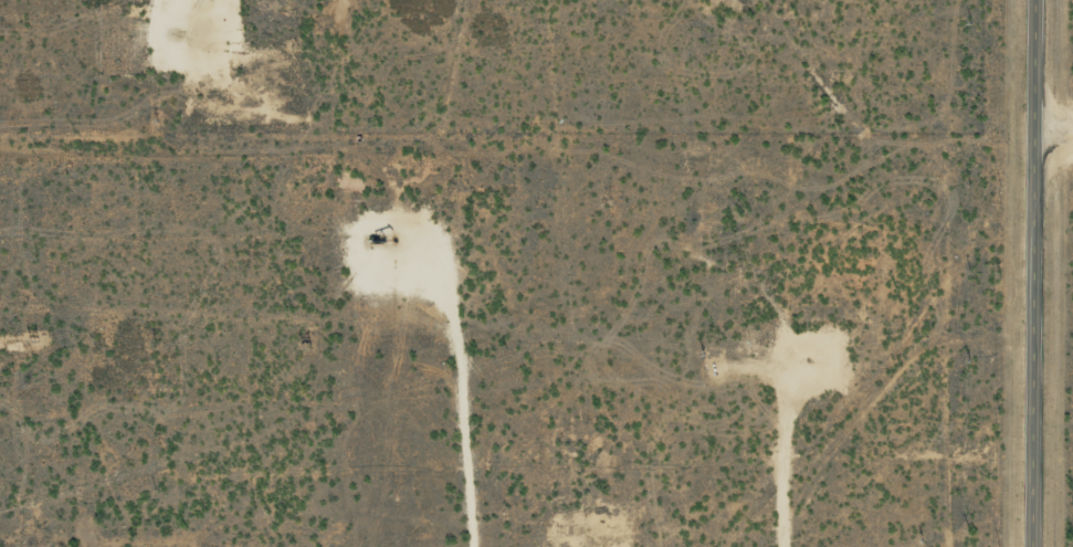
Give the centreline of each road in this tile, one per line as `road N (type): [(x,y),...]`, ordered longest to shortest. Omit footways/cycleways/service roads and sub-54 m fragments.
road 1 (tertiary): [(1035,546),(1034,0)]

